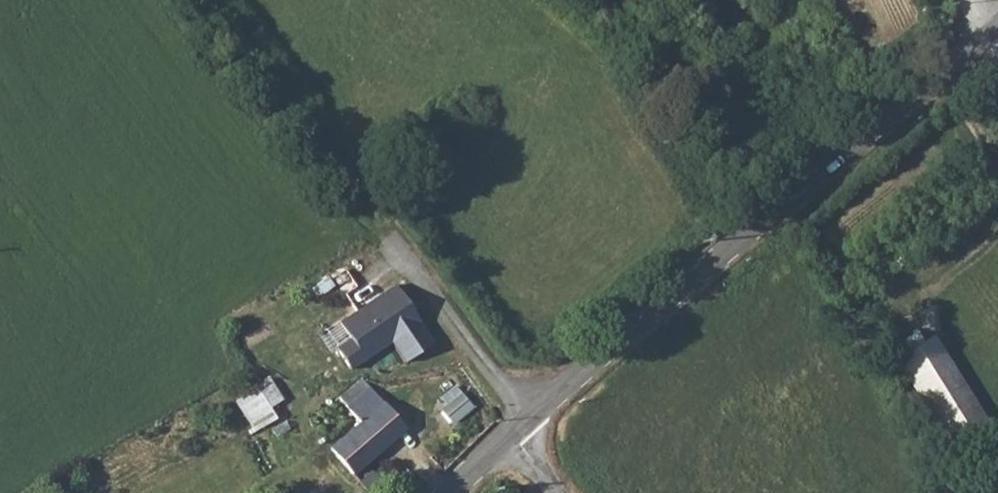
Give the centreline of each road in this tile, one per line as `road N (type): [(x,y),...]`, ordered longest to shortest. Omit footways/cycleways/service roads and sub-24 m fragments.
road 1 (unclassified): [(997,26),(509,435)]
road 2 (track): [(197,0),(351,206),(530,418)]

